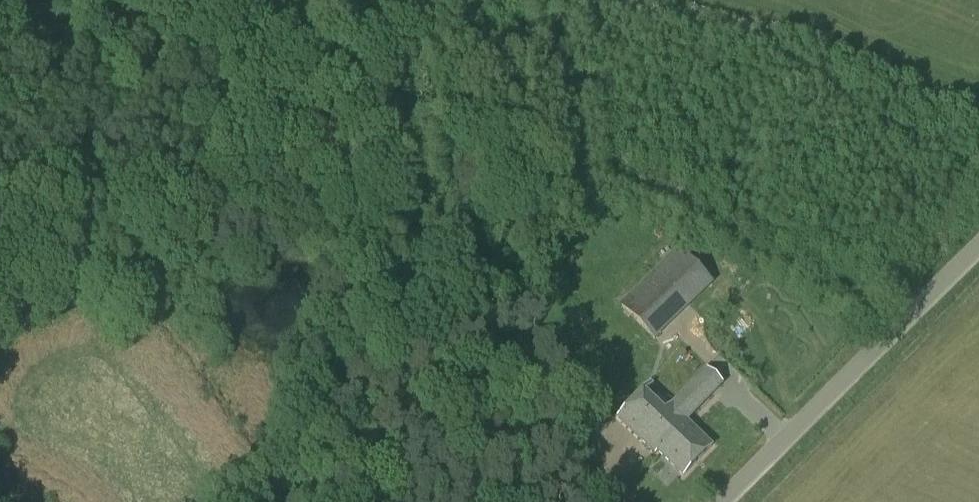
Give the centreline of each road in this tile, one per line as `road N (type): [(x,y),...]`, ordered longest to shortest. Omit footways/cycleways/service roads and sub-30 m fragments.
road 1 (tertiary): [(717,501),(978,239)]

